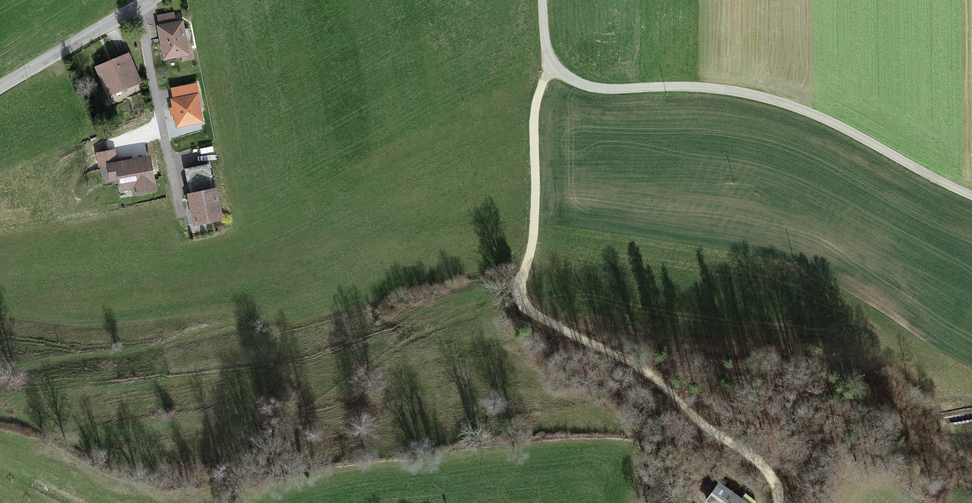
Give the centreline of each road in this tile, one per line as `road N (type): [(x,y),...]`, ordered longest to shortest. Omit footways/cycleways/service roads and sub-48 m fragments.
road 1 (track): [(777,502),(761,461),(702,424),(647,372),(538,316),(522,300),(535,212),(535,110),(553,66)]
road 2 (unclassified): [(971,195),(776,101),(721,89),(575,81),(549,60),(542,0)]
road 3 (tertiary): [(151,0),(0,88)]

